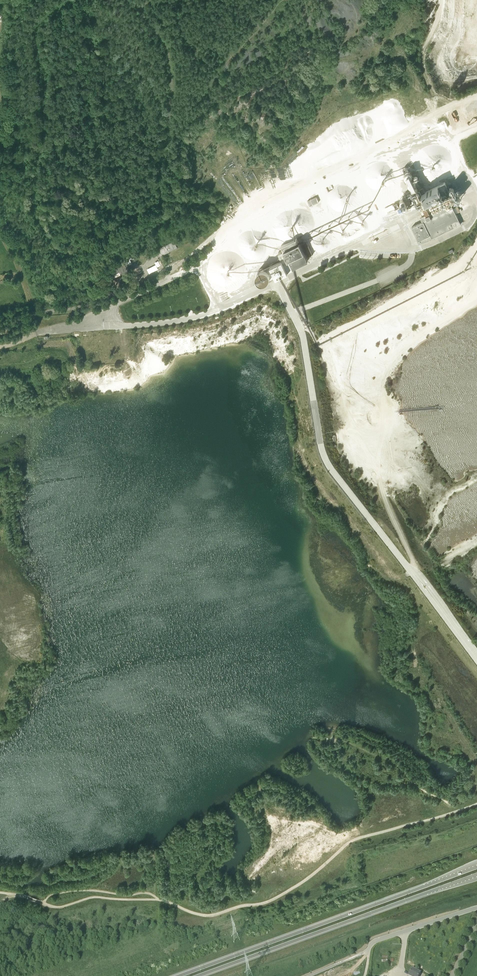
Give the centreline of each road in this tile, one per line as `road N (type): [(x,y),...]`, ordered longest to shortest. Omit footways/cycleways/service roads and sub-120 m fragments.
road 1 (primary): [(476,865),(175,975)]
road 2 (primary): [(200,975),(476,876)]
road 3 (track): [(413,572),(400,575),(382,562),(329,498),(298,442)]

